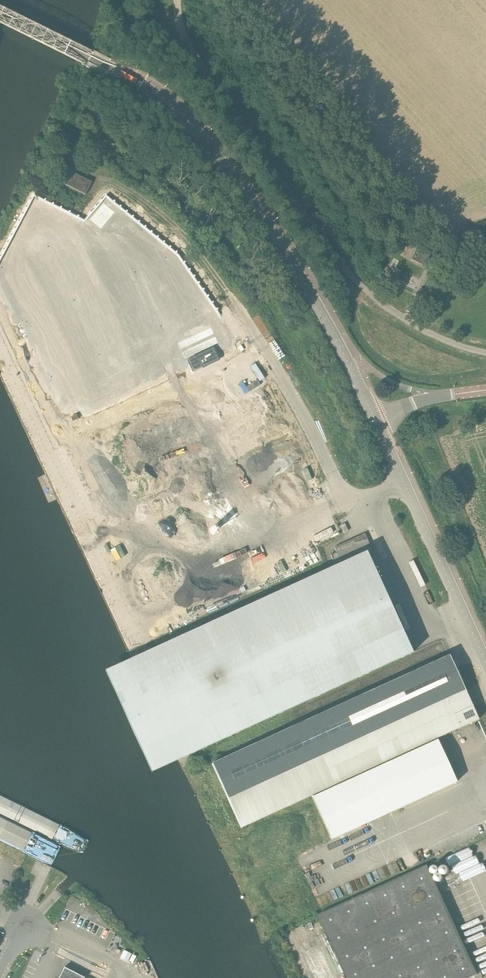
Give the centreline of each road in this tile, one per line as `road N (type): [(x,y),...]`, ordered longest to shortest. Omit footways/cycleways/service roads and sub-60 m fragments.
road 1 (tertiary): [(376,421),(302,277),(185,120),(129,76),(0,12)]
road 2 (unclassified): [(406,485),(351,507),(293,389),(208,260),(112,169)]
road 3 (track): [(485,352),(419,327),(352,272),(182,28)]
road 4 (tertiary): [(485,660),(406,485)]

